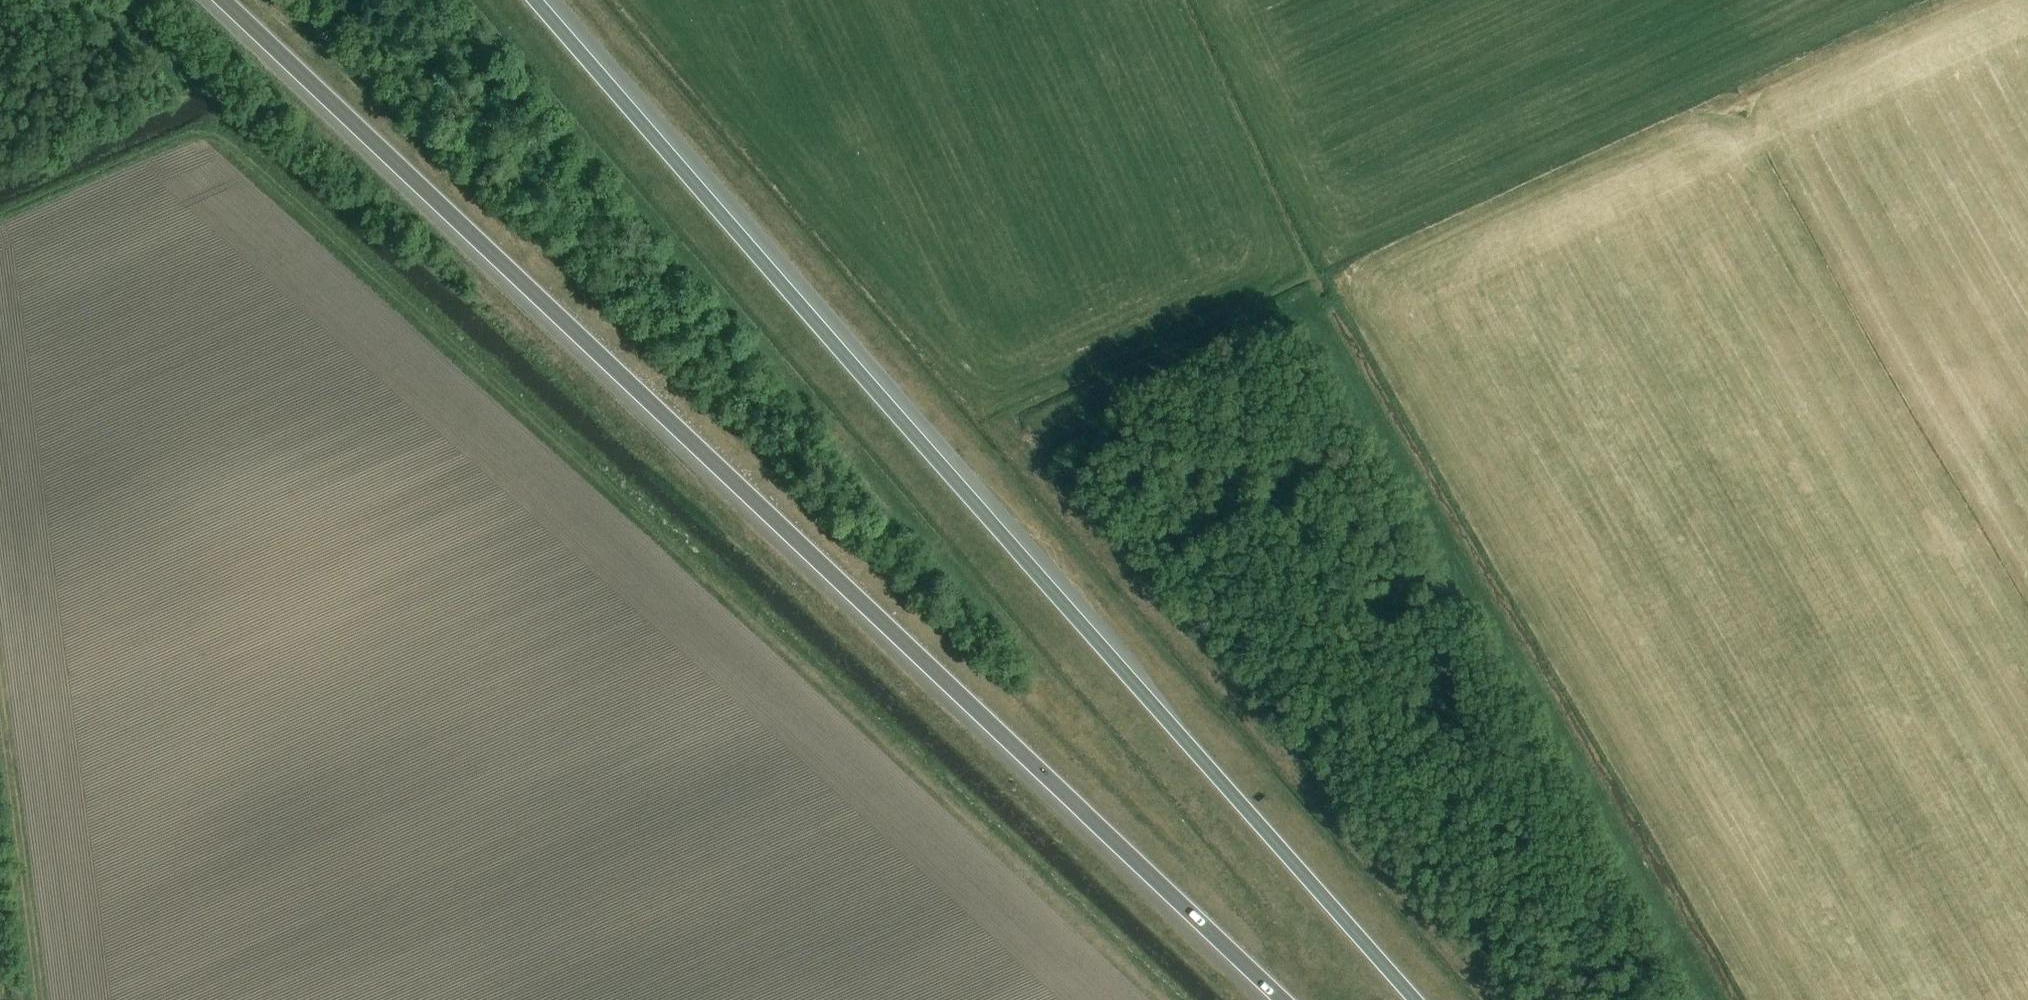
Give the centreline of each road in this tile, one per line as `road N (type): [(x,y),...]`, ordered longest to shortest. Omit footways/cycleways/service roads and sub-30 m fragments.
road 1 (trunk): [(225,0),(1284,999)]
road 2 (trunk): [(1421,999),(547,0)]
road 3 (track): [(0,713),(36,999)]

